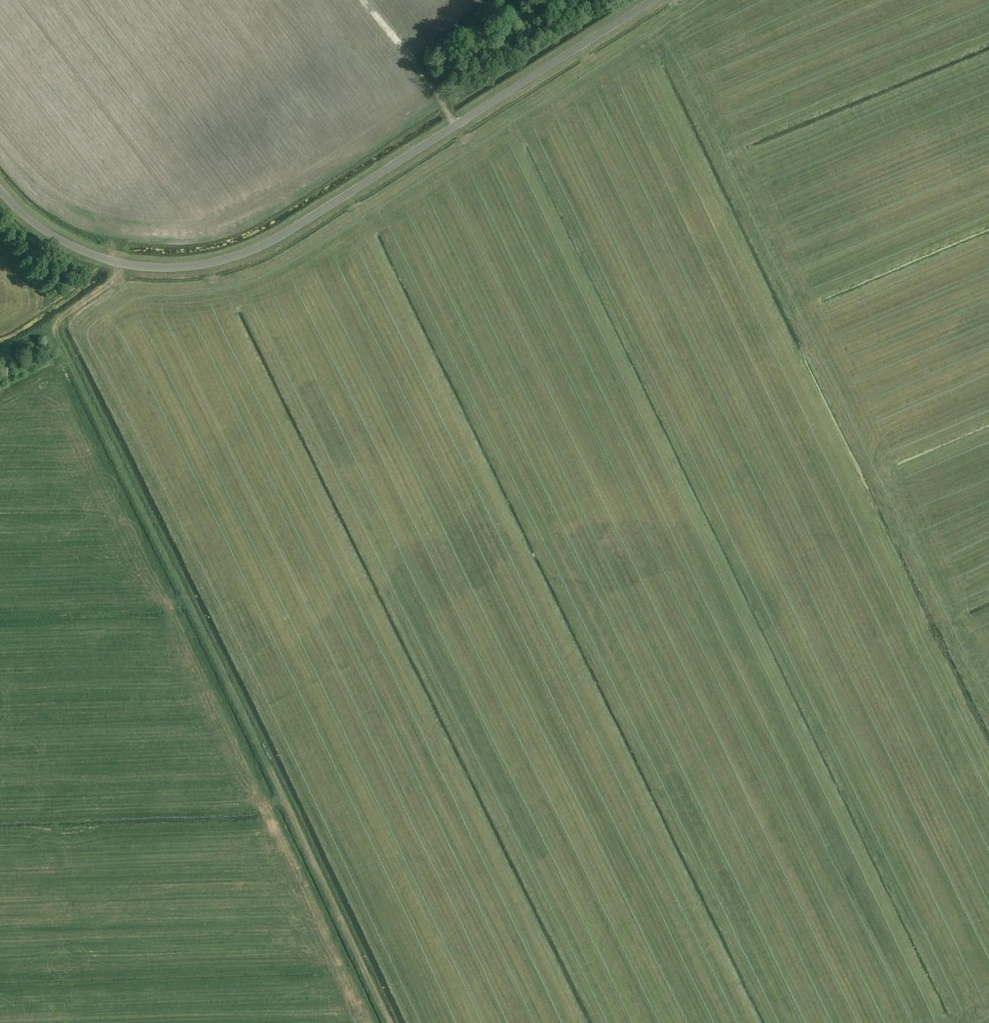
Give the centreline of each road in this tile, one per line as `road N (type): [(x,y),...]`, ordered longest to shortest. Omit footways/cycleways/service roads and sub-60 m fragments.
road 1 (track): [(390,1022),(51,328)]
road 2 (unclassified): [(0,189),(41,229),(101,258),(182,266),(239,256),(651,0)]

